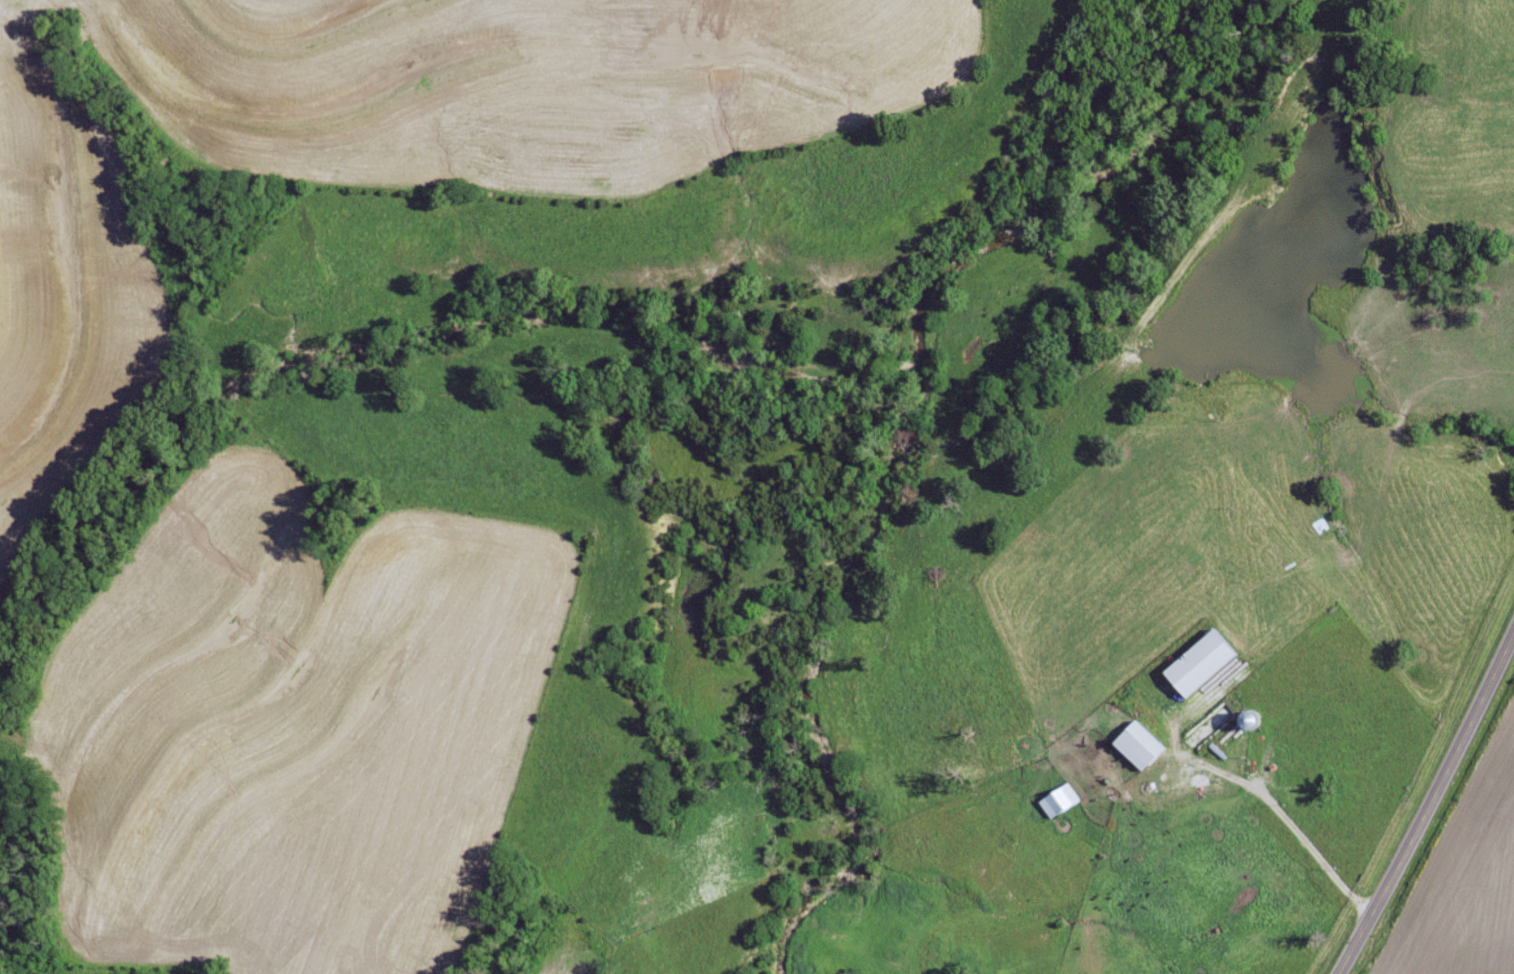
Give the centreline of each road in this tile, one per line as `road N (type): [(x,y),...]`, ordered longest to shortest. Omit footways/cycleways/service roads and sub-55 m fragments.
road 1 (secondary): [(1335,973),(1513,625)]

